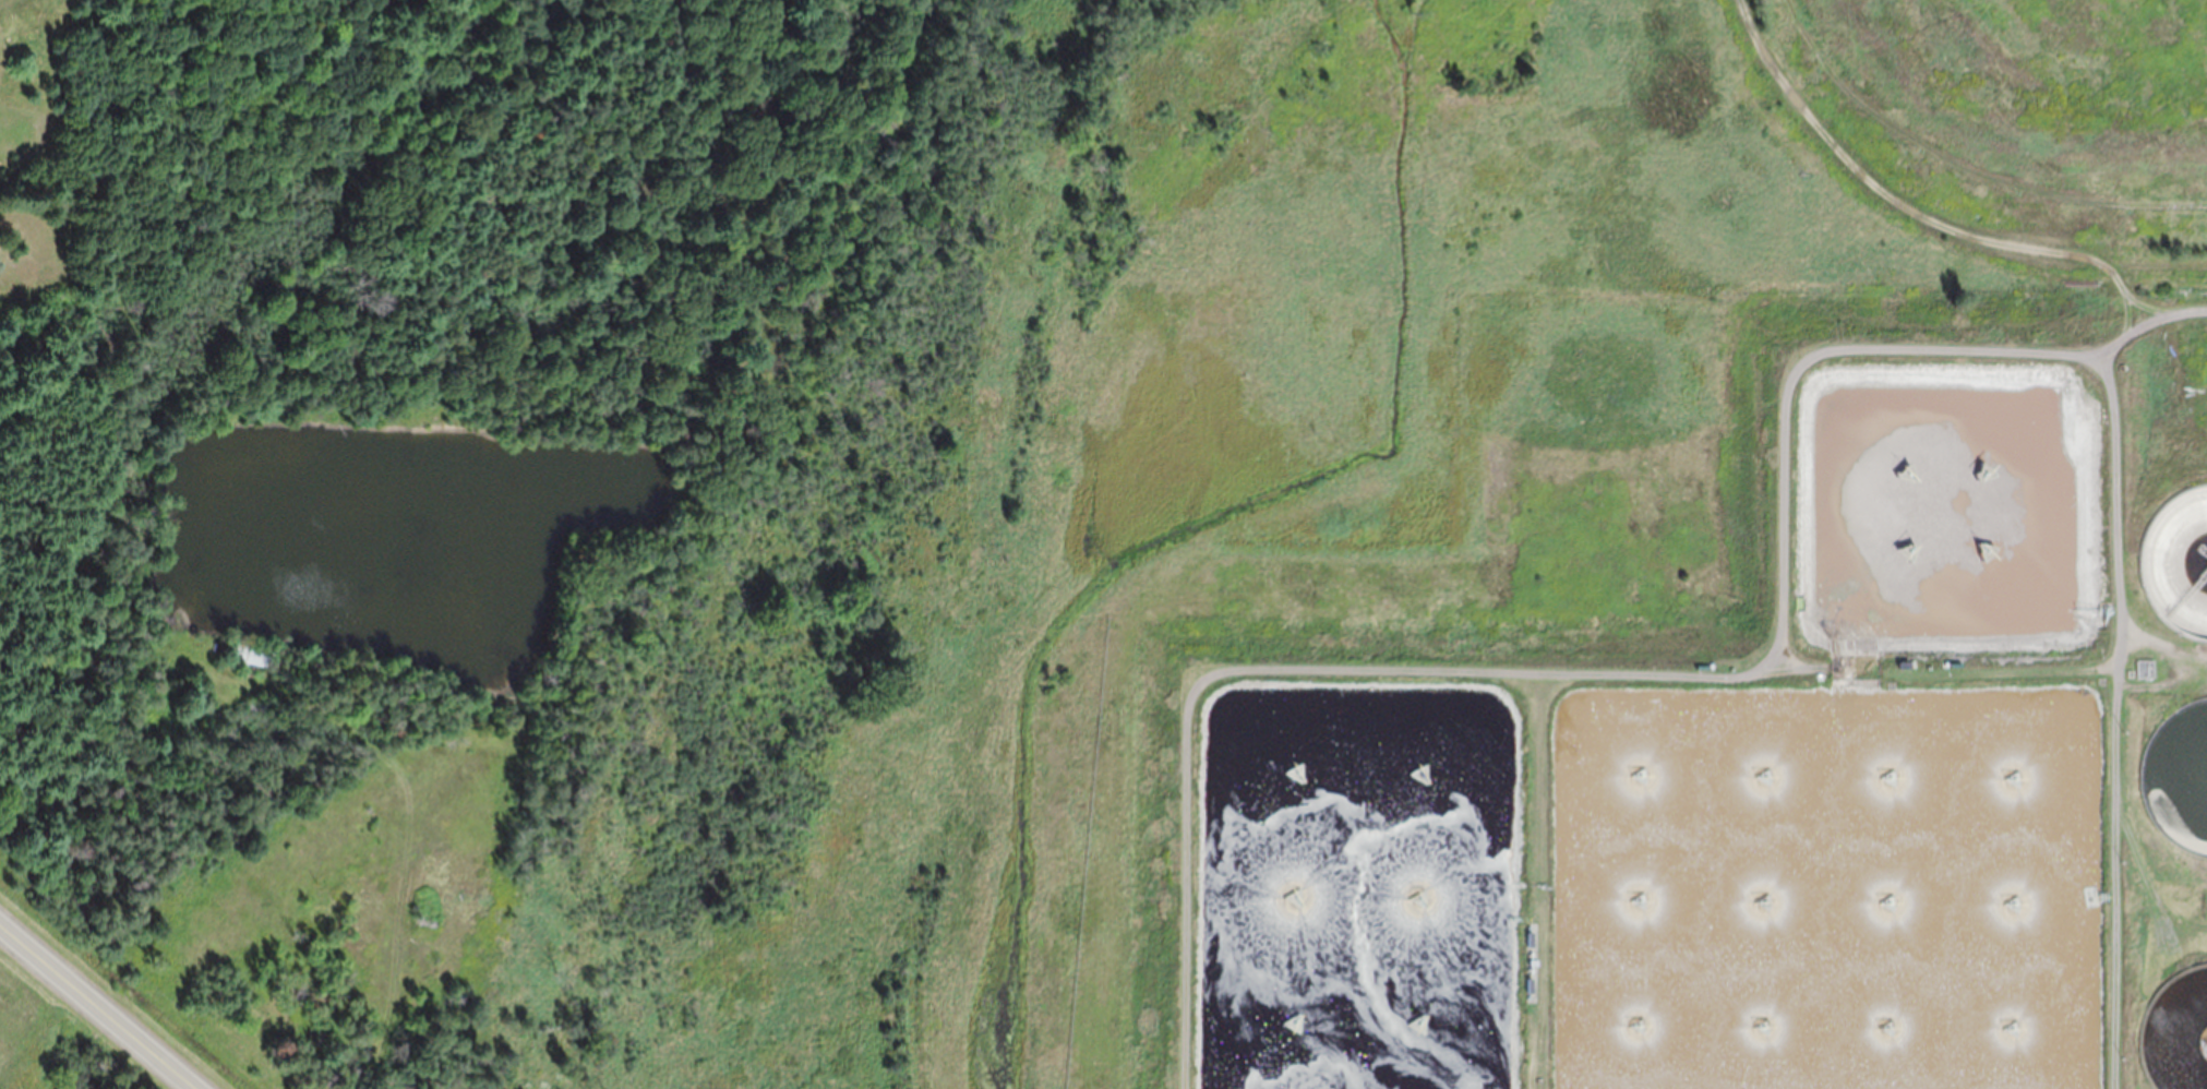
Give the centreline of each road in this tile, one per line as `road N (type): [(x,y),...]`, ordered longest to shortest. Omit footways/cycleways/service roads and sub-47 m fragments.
road 1 (secondary): [(206,1088),(0,920)]

